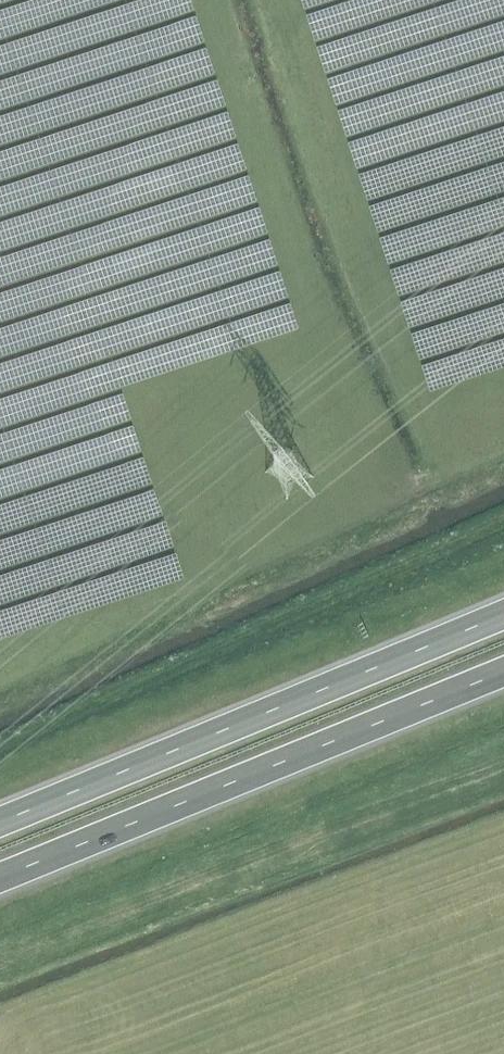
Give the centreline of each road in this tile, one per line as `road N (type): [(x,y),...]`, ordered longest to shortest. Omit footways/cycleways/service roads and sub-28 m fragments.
road 1 (trunk): [(503,613),(0,822)]
road 2 (trunk): [(0,877),(503,671)]

